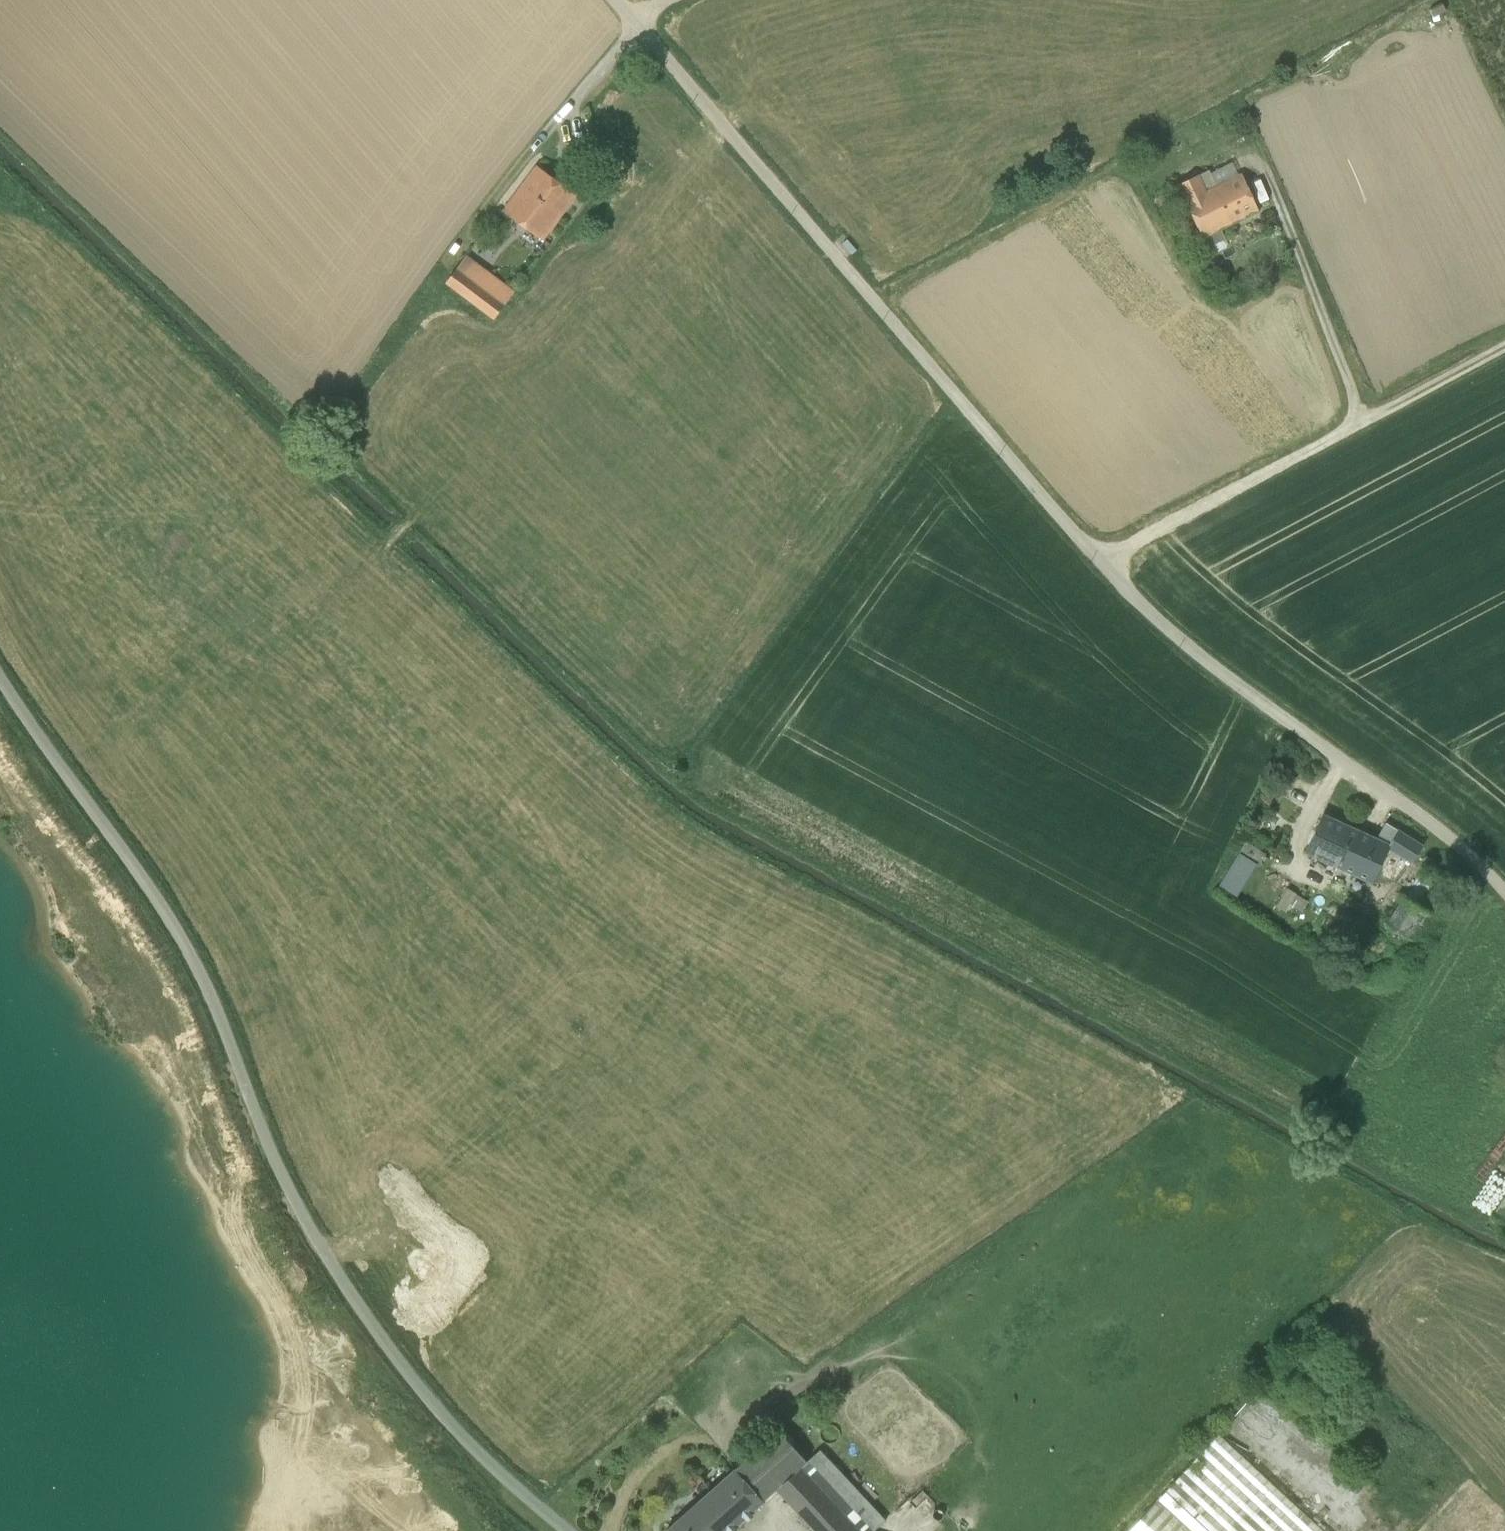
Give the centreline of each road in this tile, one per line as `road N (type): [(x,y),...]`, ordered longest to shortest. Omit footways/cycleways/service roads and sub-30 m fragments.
road 1 (unclassified): [(0,673),(188,949),(284,1178),(327,1256),(476,1451),(568,1530)]
road 2 (unclassified): [(634,18),(1101,561)]
road 3 (unclassified): [(1101,561),(1228,675),(1481,861),(1504,890)]
road 4 (unclassified): [(1504,346),(1101,561)]

